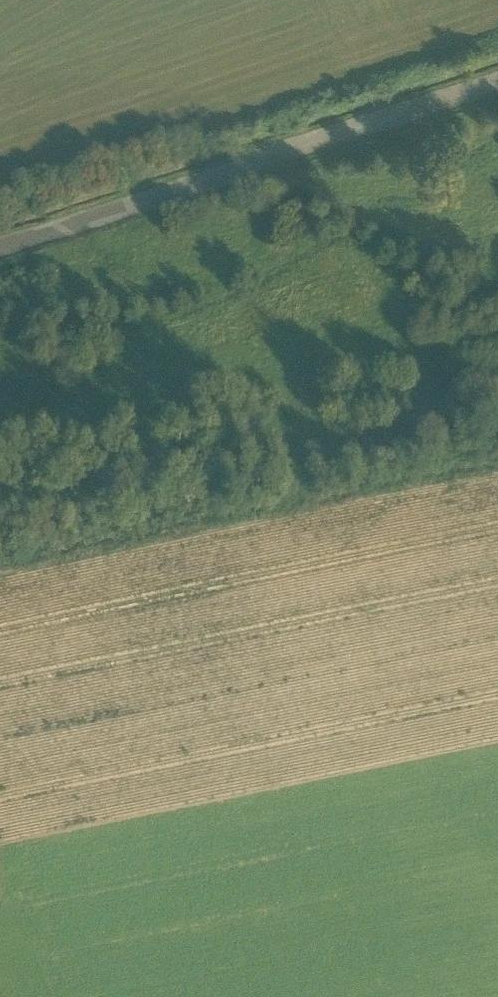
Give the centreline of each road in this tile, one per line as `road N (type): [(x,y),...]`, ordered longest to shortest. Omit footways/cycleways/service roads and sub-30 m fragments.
road 1 (unclassified): [(0,251),(497,81)]

